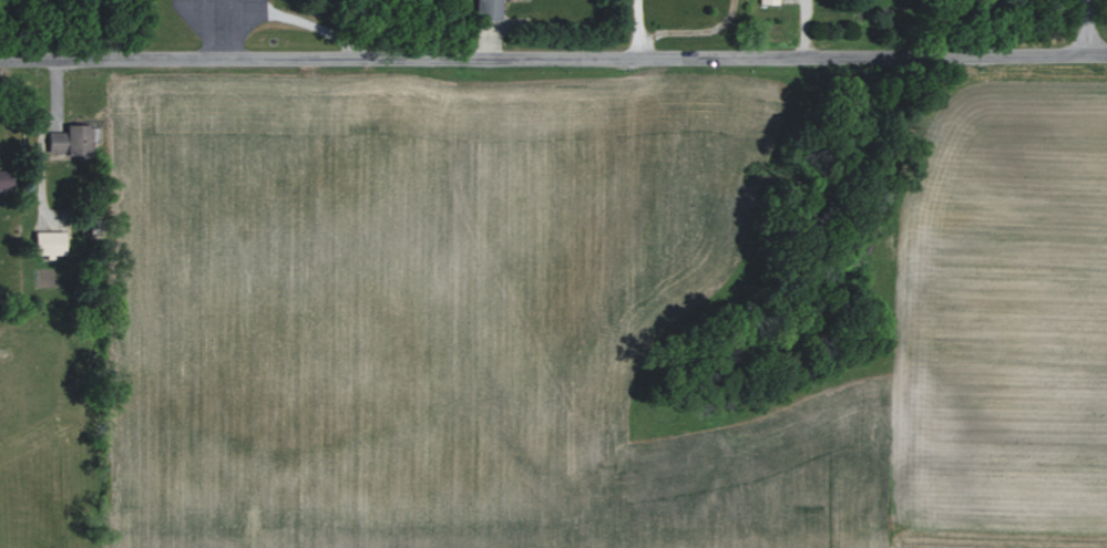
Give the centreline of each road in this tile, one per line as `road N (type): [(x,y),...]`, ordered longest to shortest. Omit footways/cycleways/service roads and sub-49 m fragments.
road 1 (residential): [(1106,55),(0,60)]

